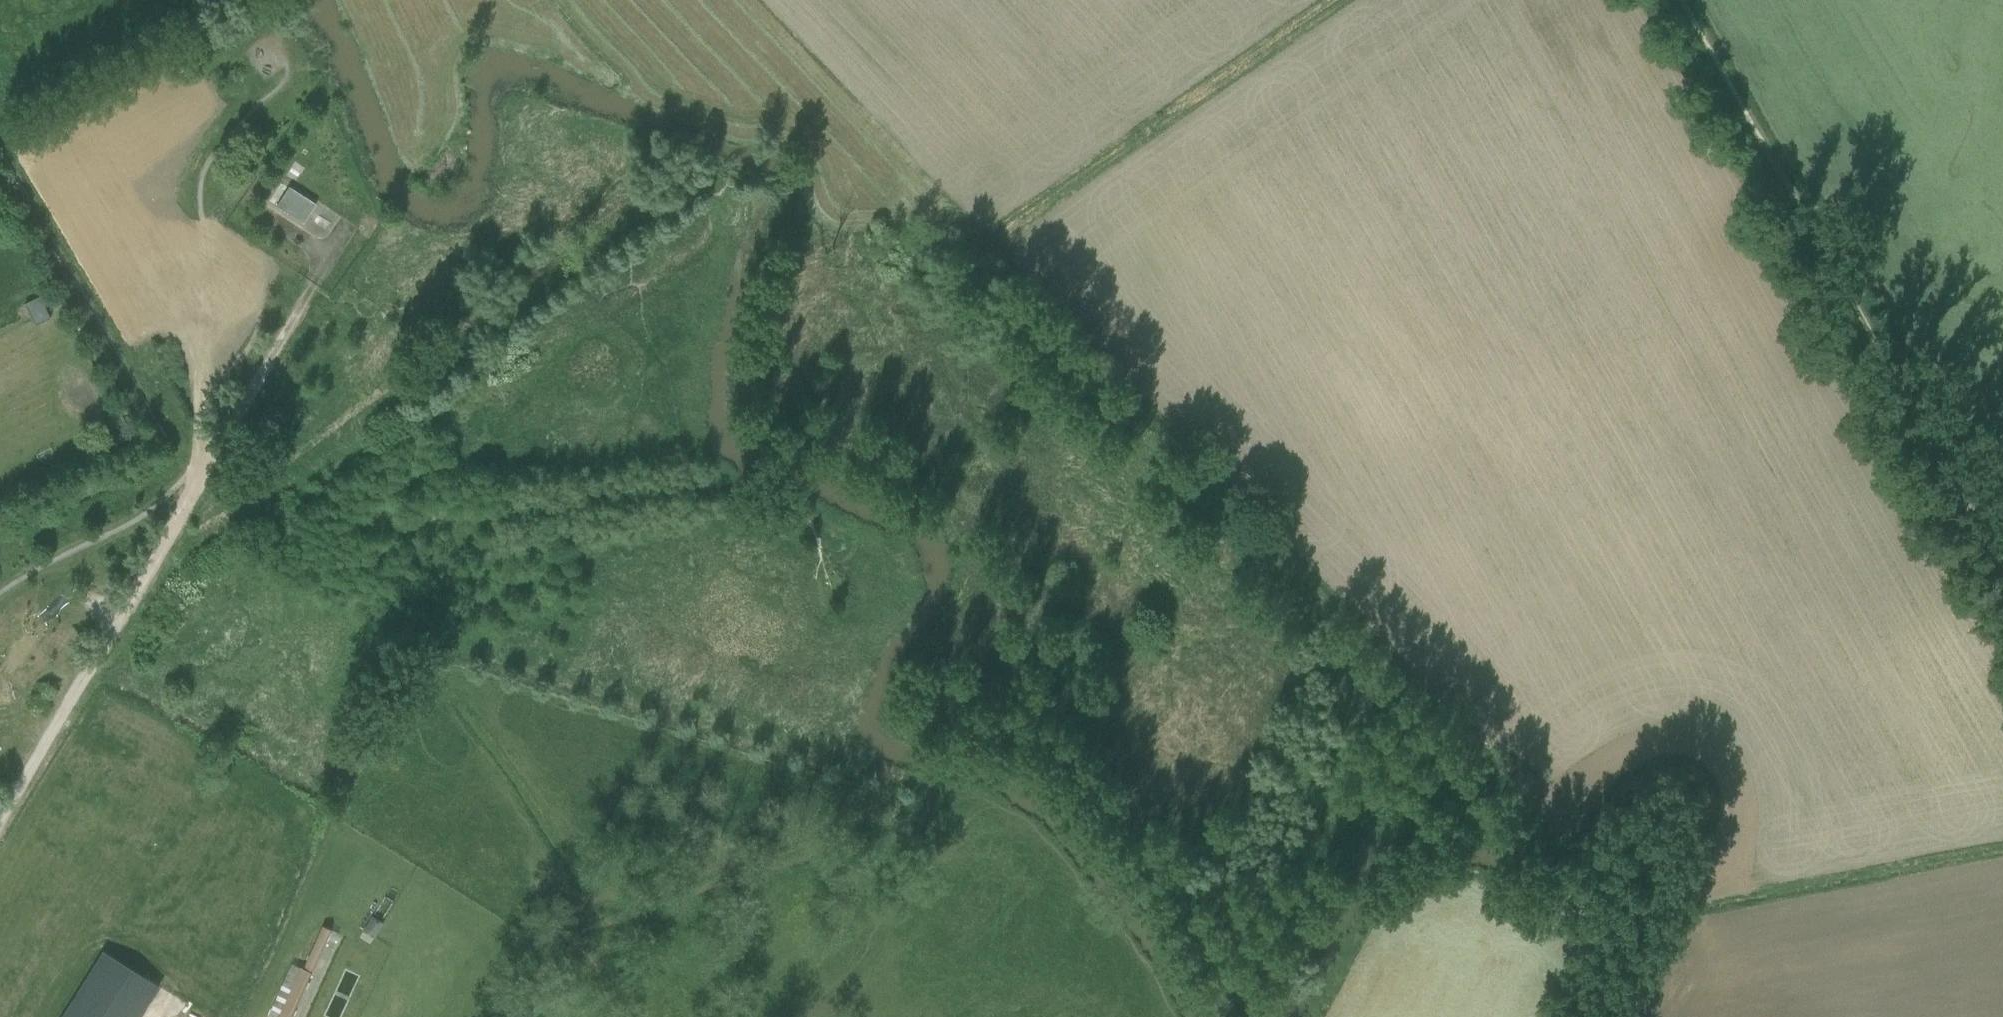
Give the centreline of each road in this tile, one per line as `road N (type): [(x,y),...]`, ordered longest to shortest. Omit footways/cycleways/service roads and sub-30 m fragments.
road 1 (track): [(1674,0),(2002,584)]
road 2 (track): [(306,293),(0,824)]

